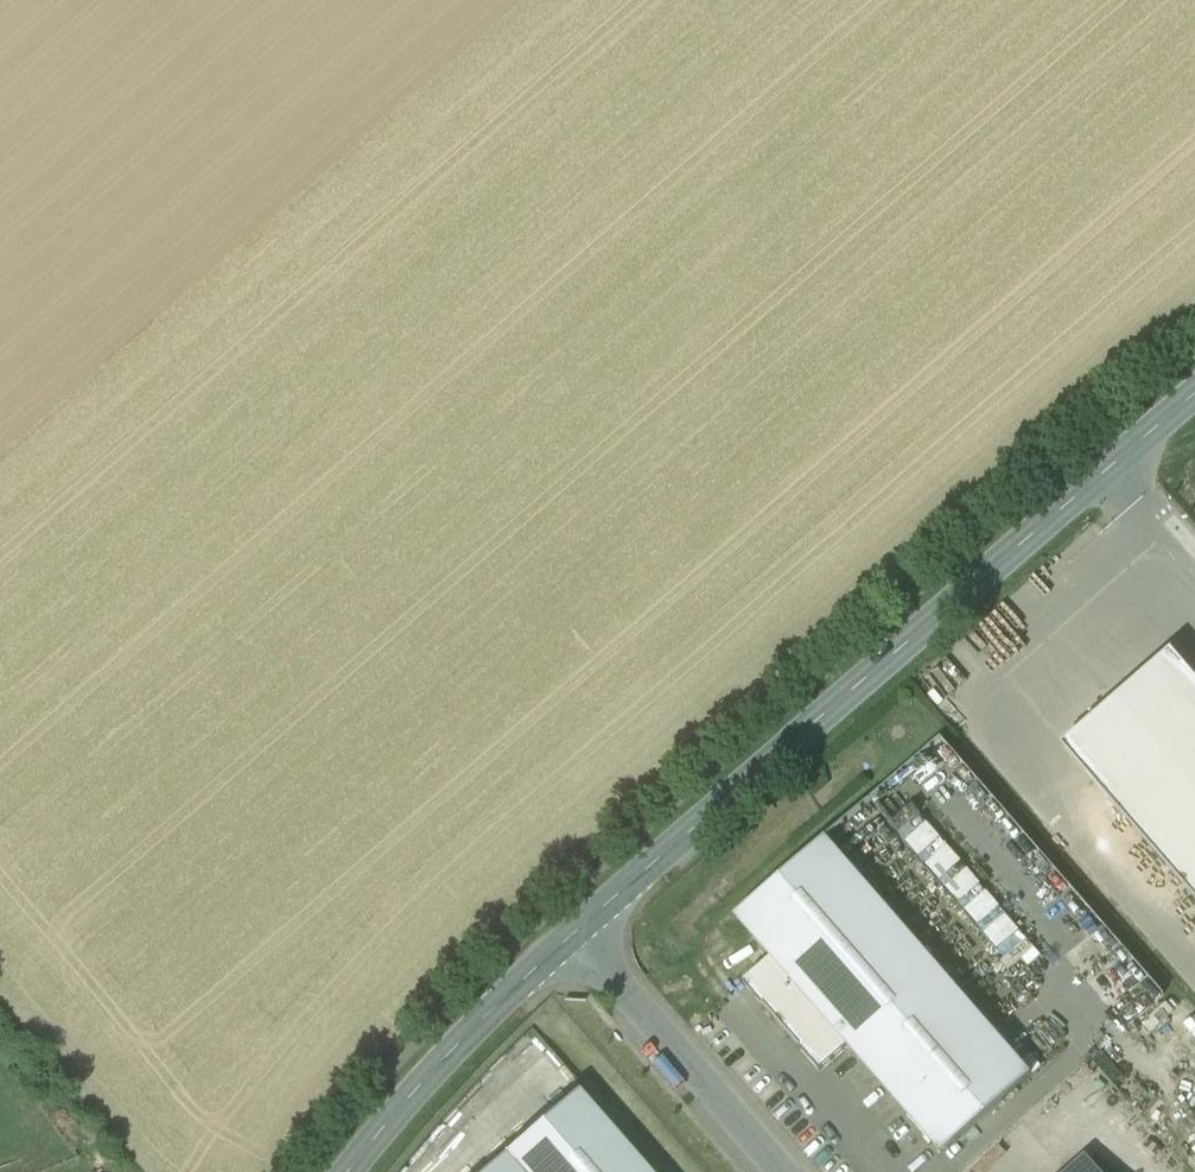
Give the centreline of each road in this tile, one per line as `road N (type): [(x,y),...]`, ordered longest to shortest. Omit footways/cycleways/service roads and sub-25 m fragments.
road 1 (tertiary): [(1194,395),(572,935),(443,1060),(349,1171)]

